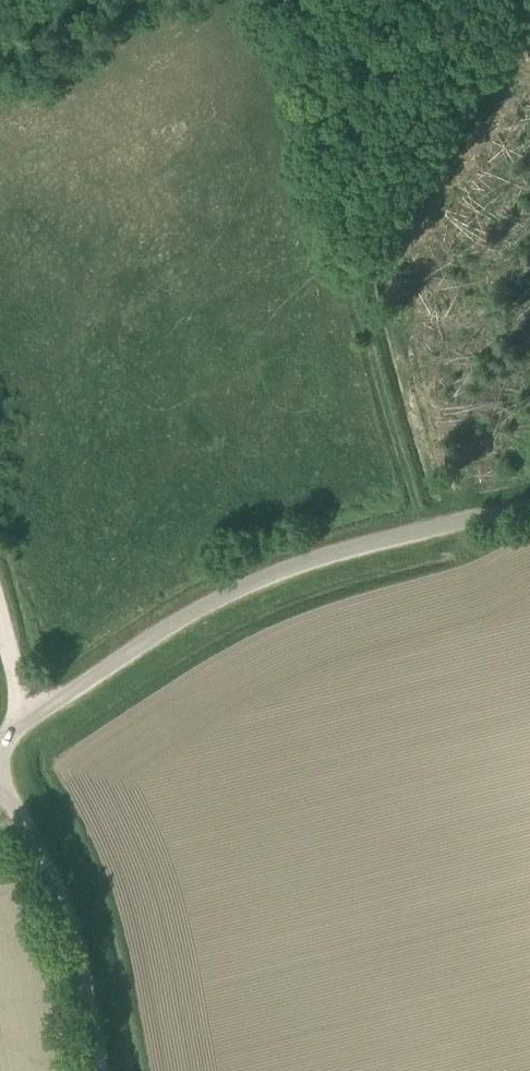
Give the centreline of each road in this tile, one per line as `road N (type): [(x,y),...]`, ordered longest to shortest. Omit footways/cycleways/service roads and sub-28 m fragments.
road 1 (unclassified): [(0,737),(143,641),(264,578),(529,504)]
road 2 (unclassified): [(100,1070),(62,895),(0,784)]
road 3 (track): [(424,529),(355,283)]

